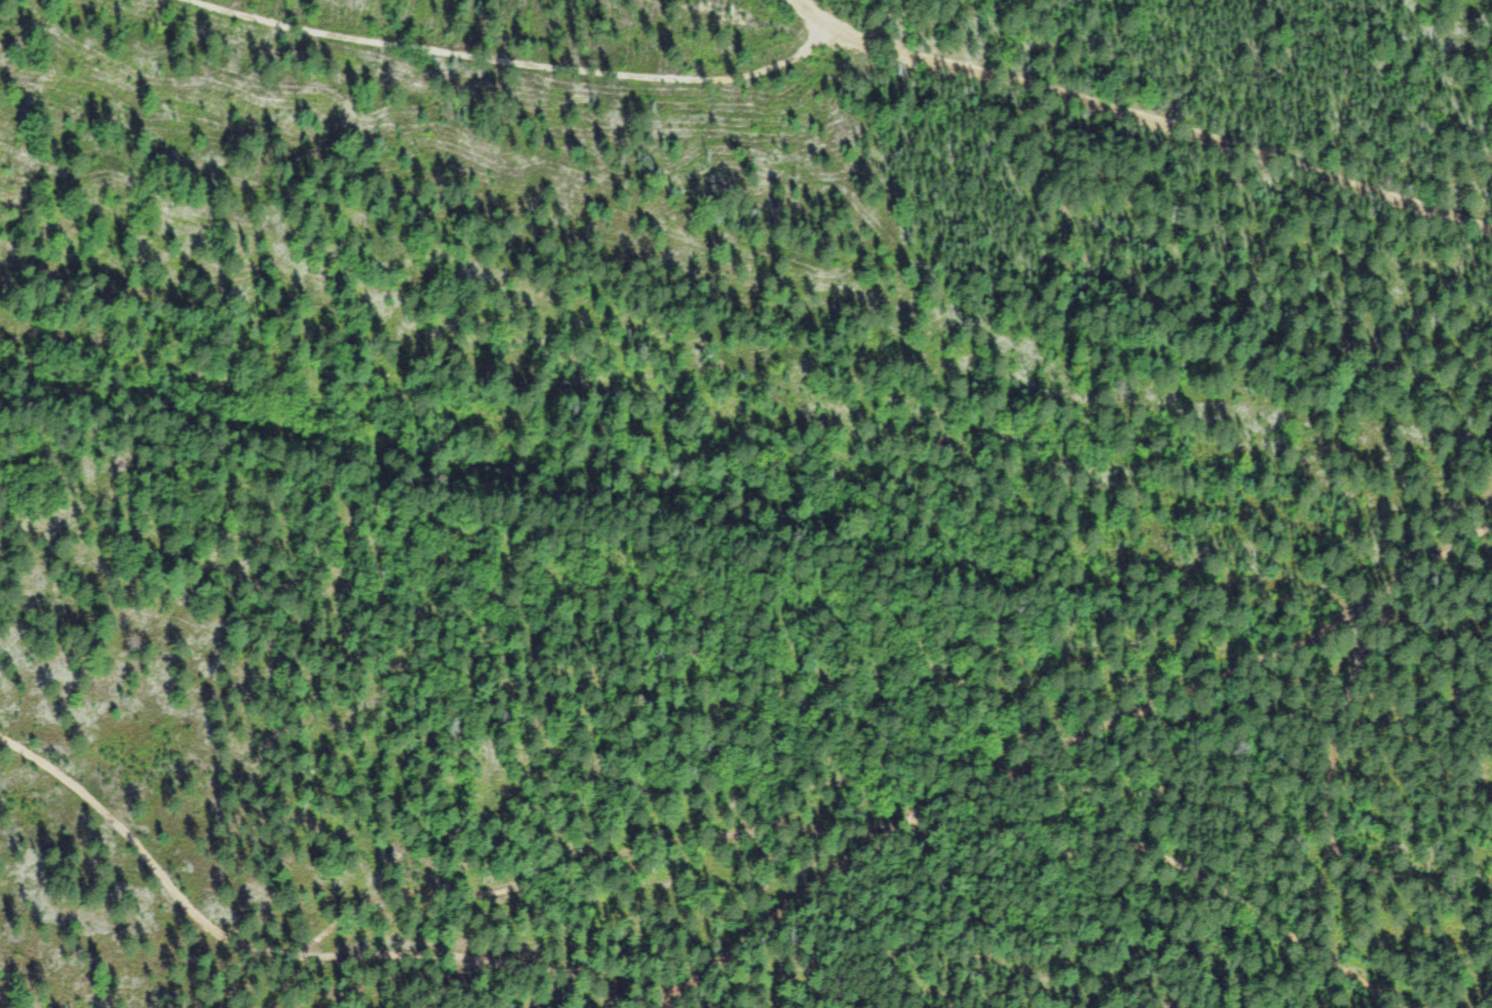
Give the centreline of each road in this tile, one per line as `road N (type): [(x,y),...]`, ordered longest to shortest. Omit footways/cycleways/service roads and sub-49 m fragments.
road 1 (track): [(0,740),(123,821),(231,949),(483,956),(680,997),(967,794),(1173,872),(1407,1007)]
road 2 (track): [(836,32),(738,80),(134,0)]
road 3 (track): [(1491,238),(836,32)]
road 4 (track): [(967,794),(1345,637),(1491,521)]

